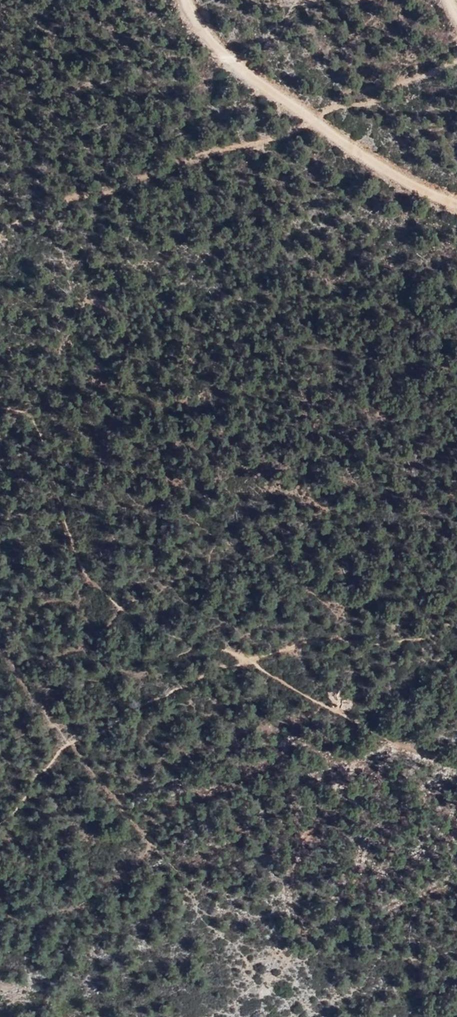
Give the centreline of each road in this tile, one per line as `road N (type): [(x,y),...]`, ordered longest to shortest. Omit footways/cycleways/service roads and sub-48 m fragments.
road 1 (track): [(456,202),(435,198),(218,46),(188,0)]

